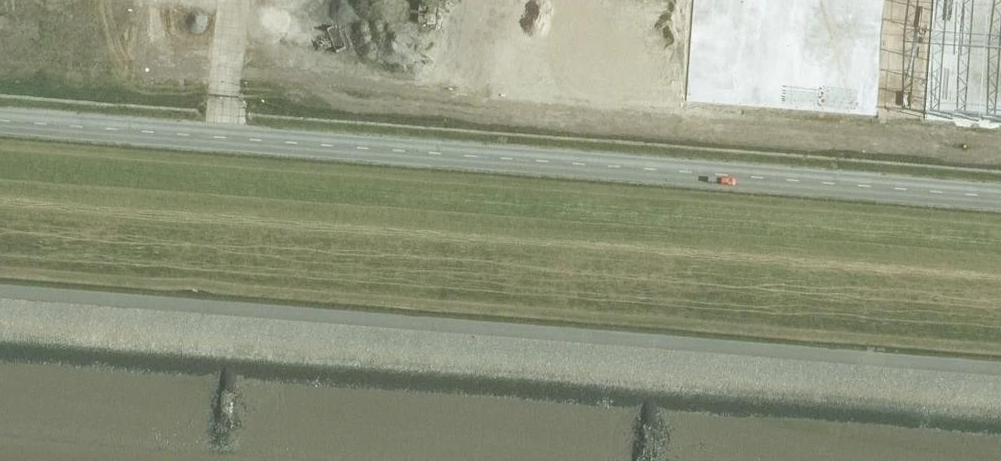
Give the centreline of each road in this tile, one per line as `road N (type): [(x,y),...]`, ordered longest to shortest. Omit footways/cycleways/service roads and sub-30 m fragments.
road 1 (track): [(1000,375),(0,297)]
road 2 (tertiary): [(1000,197),(0,122)]

